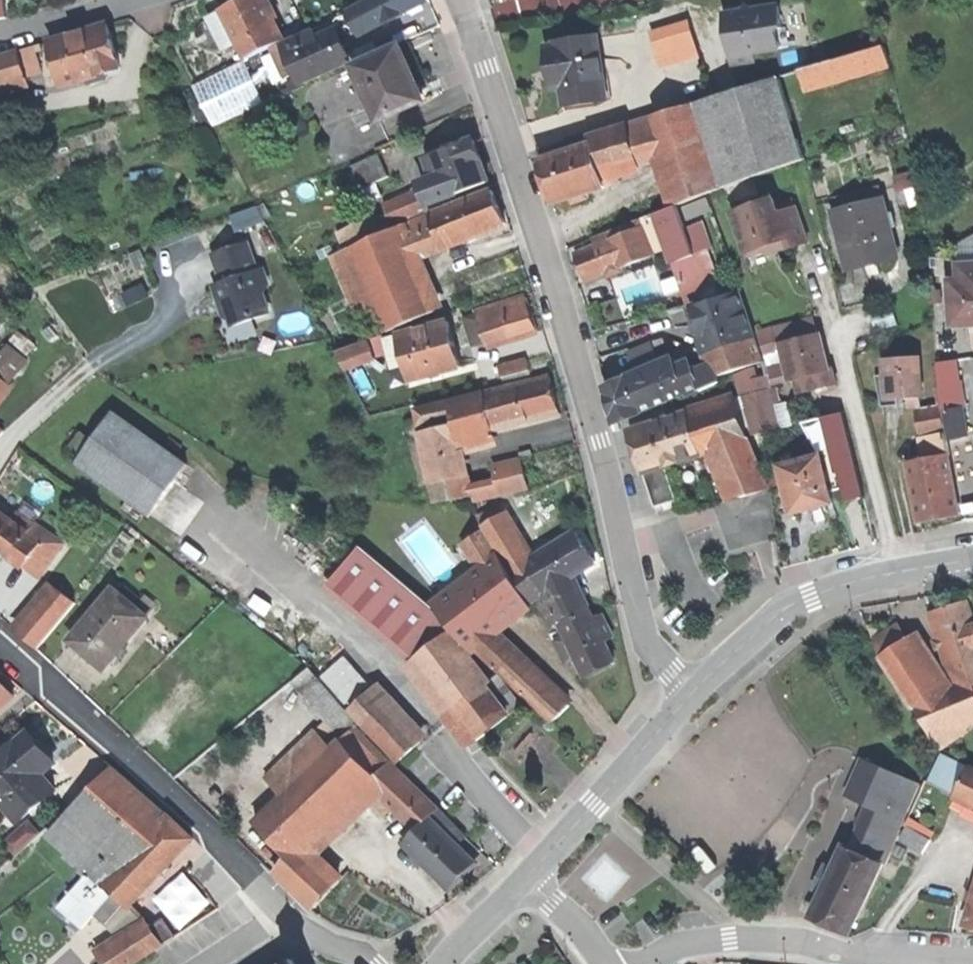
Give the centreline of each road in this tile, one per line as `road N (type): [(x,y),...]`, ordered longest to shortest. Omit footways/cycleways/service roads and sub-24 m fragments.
road 1 (residential): [(693,694),(647,644),(600,440),(458,0)]
road 2 (residential): [(0,641),(303,933),(364,963)]
road 3 (residential): [(635,963),(666,949),(729,940),(972,961)]
road 4 (residential): [(898,574),(814,264)]
road 5 (tertiary): [(524,878),(693,694)]
road 6 (tertiary): [(693,694),(794,602),(898,574)]
road 7 (residential): [(0,35),(130,0)]

